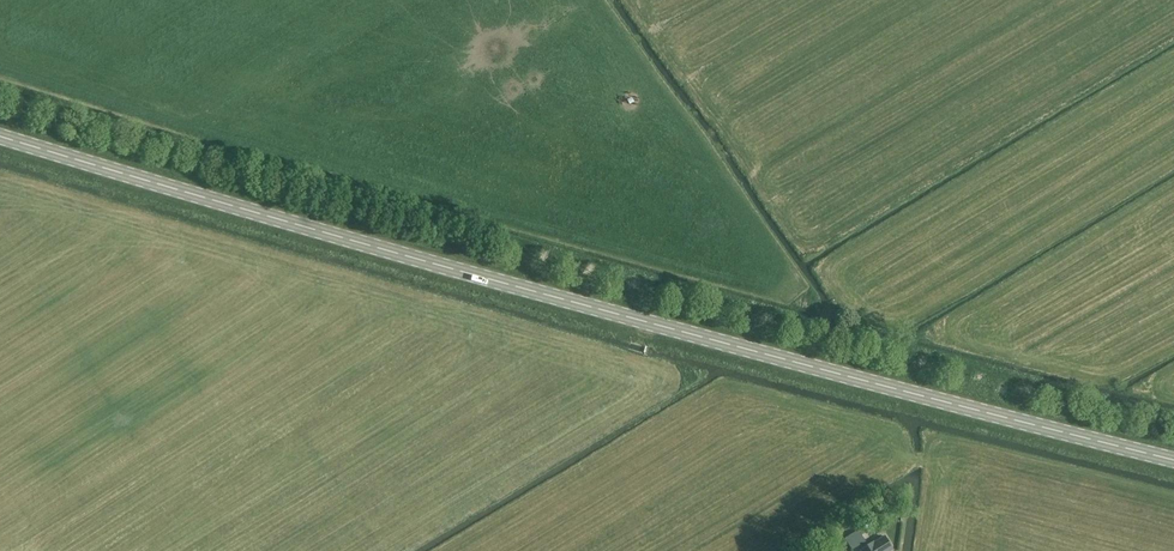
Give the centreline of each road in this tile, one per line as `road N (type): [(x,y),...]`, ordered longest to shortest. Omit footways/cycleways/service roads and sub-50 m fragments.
road 1 (secondary): [(1173,459),(894,391),(0,136)]

